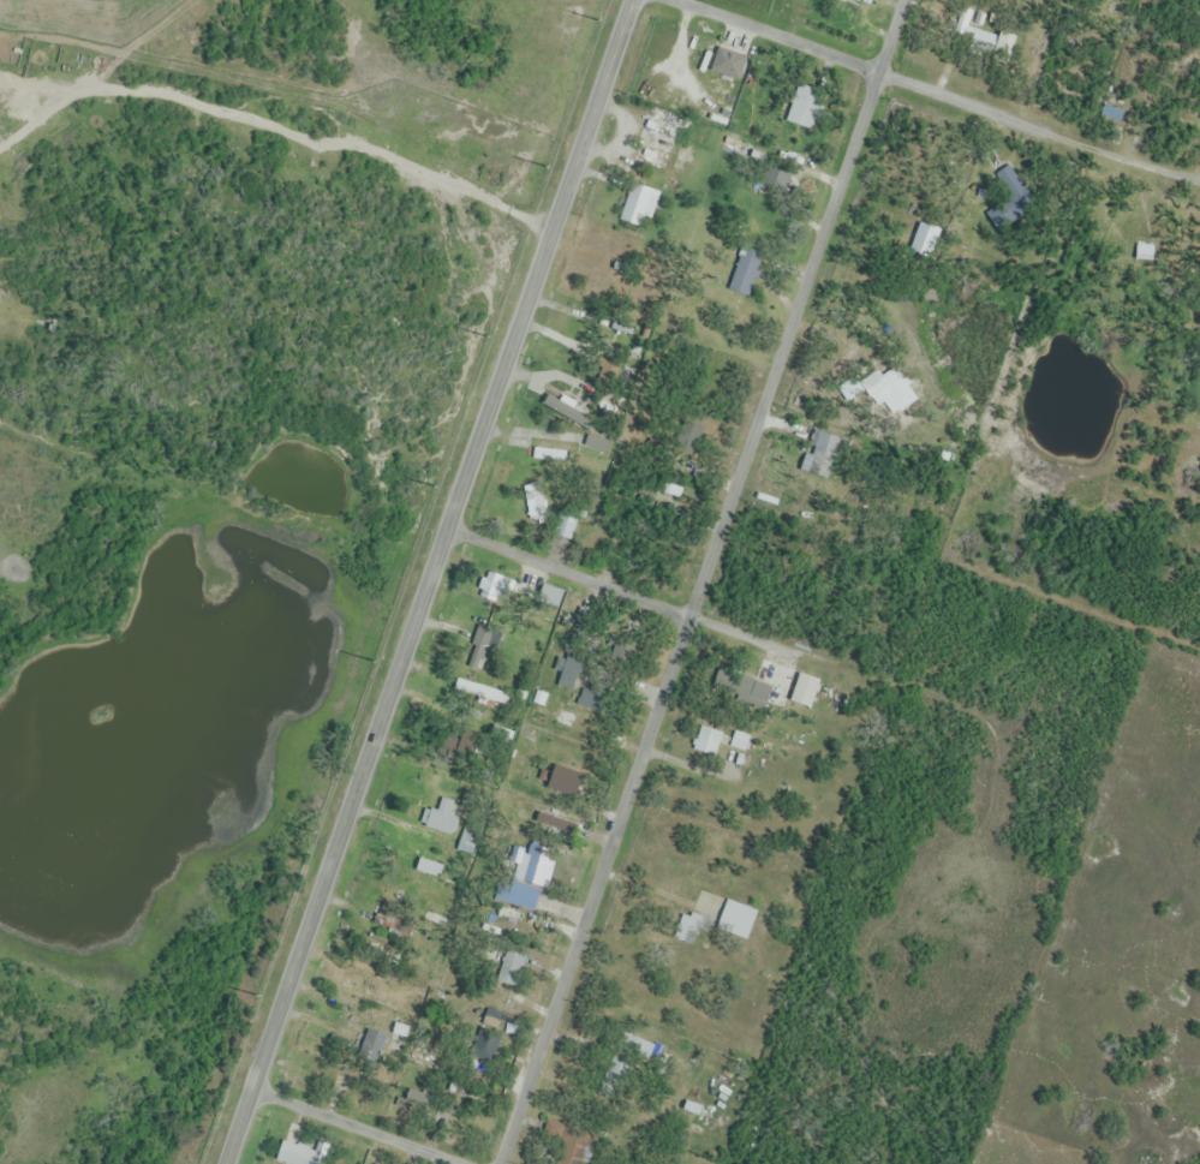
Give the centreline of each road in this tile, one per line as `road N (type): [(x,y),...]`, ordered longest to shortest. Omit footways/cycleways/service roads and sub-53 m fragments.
road 1 (tertiary): [(635,0),(230,1163)]
road 2 (residential): [(500,1163),(697,617),(877,76)]
road 3 (residential): [(871,675),(456,526)]
road 4 (residential): [(1035,132),(687,0)]
road 5 (residential): [(457,1163),(255,1094)]

